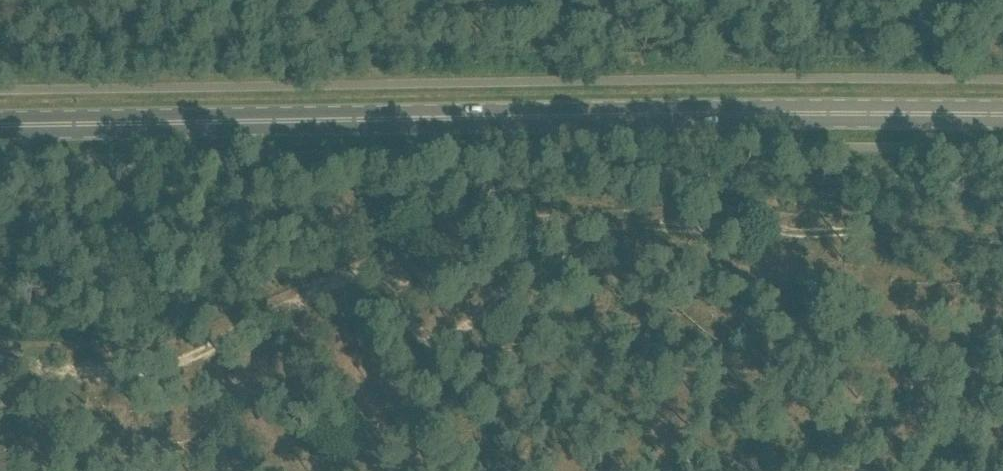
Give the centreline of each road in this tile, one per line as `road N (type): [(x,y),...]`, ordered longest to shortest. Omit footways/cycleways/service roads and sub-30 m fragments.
road 1 (track): [(1002,244),(757,214),(653,228),(539,262),(474,308),(405,332),(0,345)]
road 2 (primary): [(0,123),(1002,113)]

